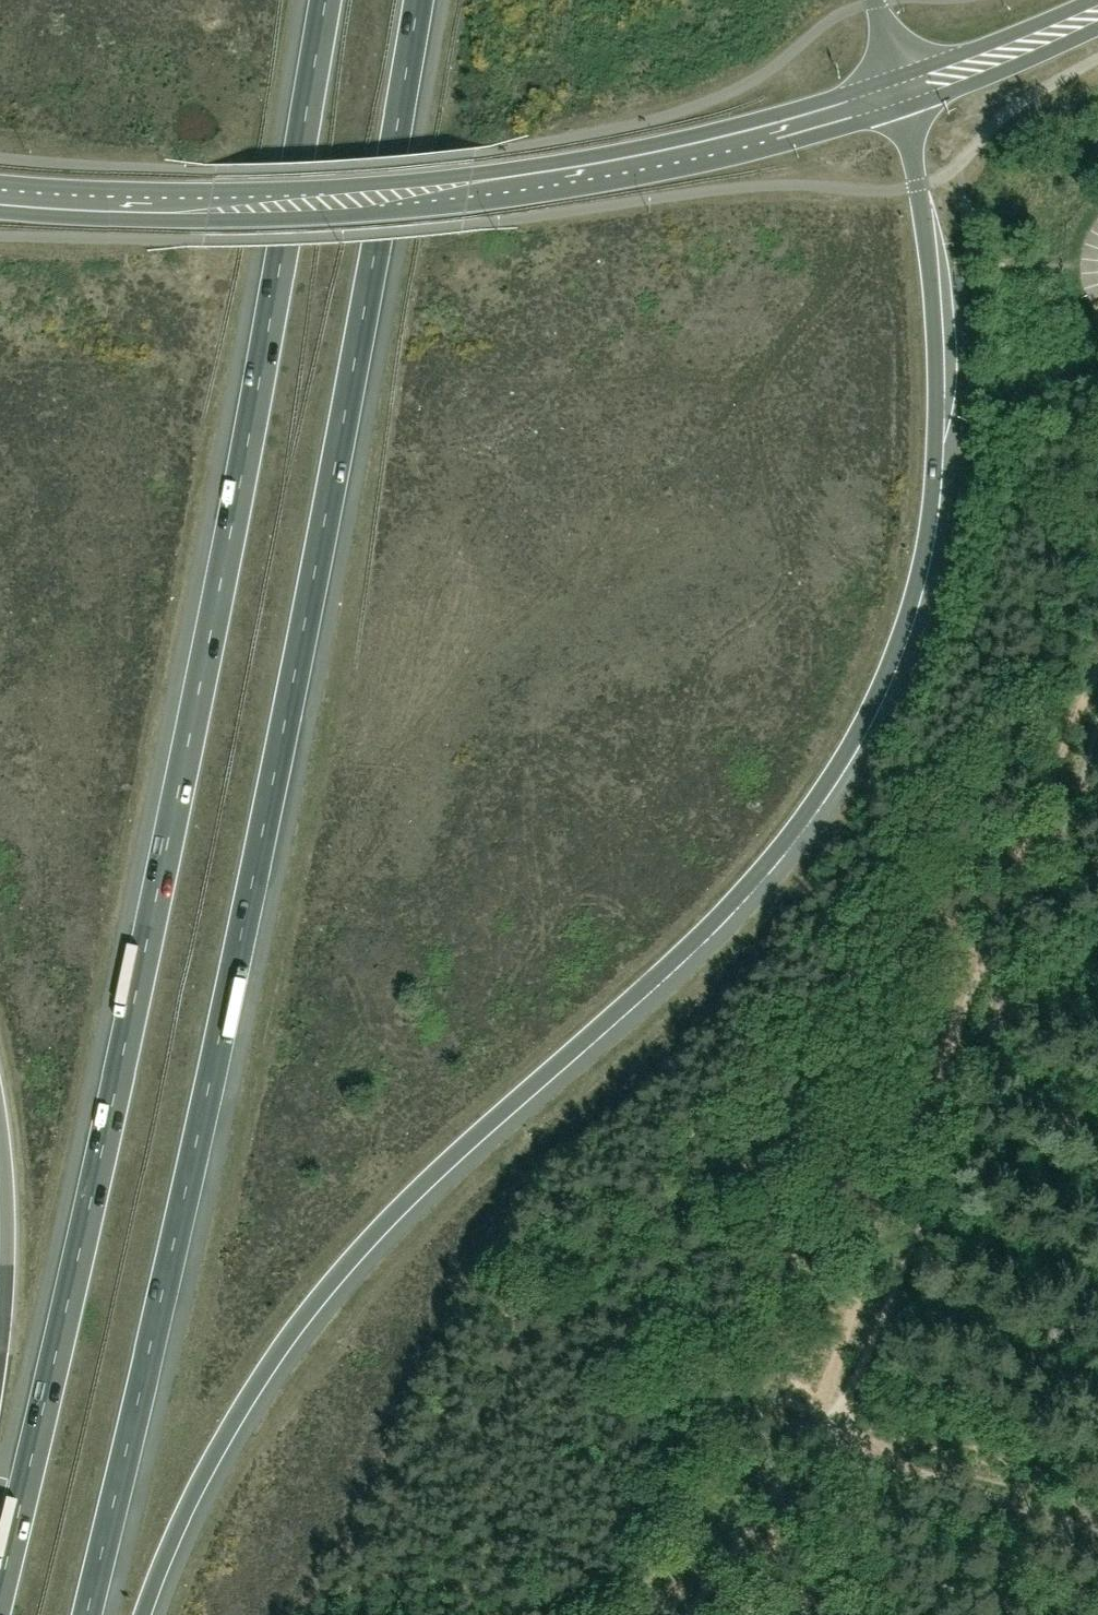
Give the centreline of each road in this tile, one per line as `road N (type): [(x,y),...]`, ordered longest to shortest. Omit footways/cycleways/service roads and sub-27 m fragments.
road 1 (motorway): [(148,1614),(216,1461),(347,1270),(758,882),(828,792),(879,705),(918,605),(943,455),(936,285),(903,90)]
road 2 (motorway): [(85,1614),(283,722),(418,0)]
road 3 (motorway): [(325,0),(199,693),(0,1585)]
road 4 (track): [(824,1419),(879,1242),(1097,674)]
road 5 (secondary): [(194,203),(365,199),(571,173),(903,90)]
road 6 (track): [(854,1436),(894,1460),(1097,1531)]
road 7 (secondary): [(903,90),(1097,10)]
road 8 (secondary): [(194,203),(0,196)]
road 9 (track): [(854,1436),(864,1614)]
road 10 (motorway): [(0,1166),(0,1311)]

